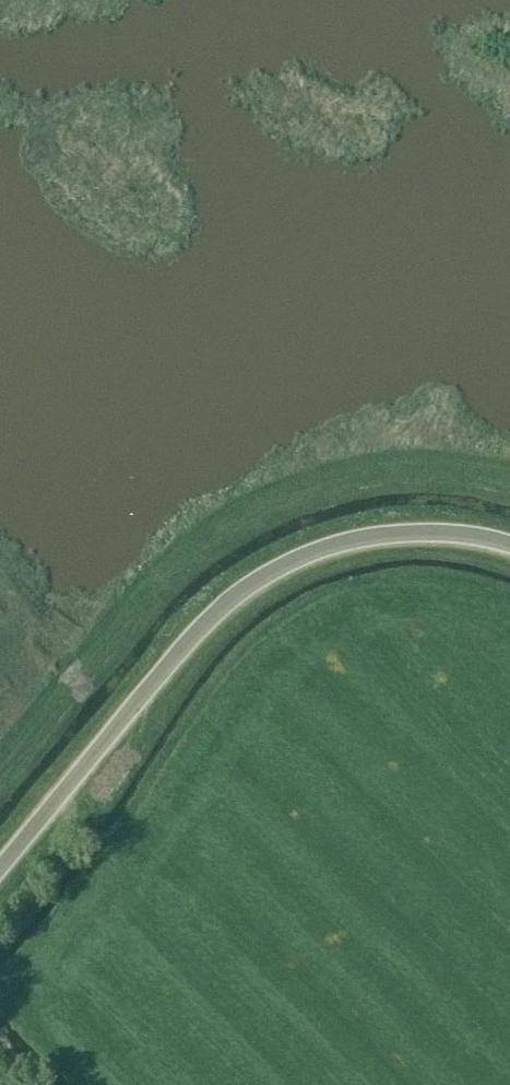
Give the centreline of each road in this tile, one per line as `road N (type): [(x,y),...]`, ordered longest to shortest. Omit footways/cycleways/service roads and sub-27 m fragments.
road 1 (unclassified): [(509,545),(391,533),(327,546),(268,574),(181,649),(0,868)]

